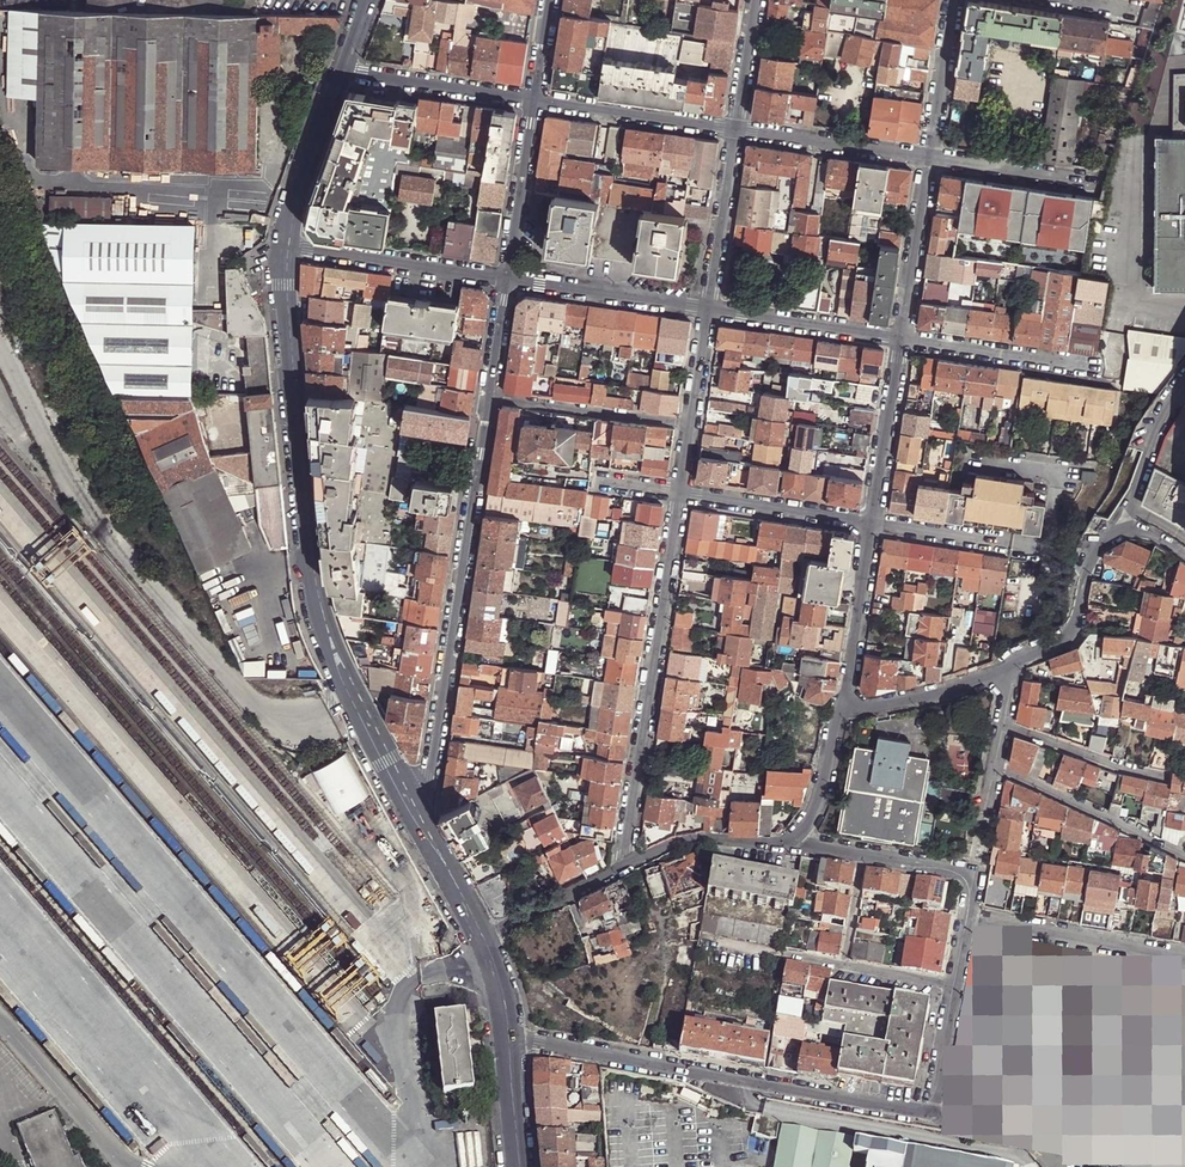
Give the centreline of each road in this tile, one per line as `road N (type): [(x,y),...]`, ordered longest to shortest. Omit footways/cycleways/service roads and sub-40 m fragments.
road 1 (tertiary): [(290,245),(286,284),(318,601),(327,634),(423,826)]
road 2 (residential): [(509,1037),(931,1115),(954,989)]
road 3 (residential): [(491,396),(423,826)]
road 4 (residential): [(627,866),(679,494)]
road 5 (residential): [(1184,557),(1139,529),(1116,526),(1089,561),(1076,627),(1008,668)]
road 6 (residential): [(507,279),(290,245)]
road 7 (residential): [(969,917),(1184,954)]
road 8 (residential): [(1184,854),(994,767)]
road 9 (residential): [(707,310),(507,279)]
road 10 (residential): [(733,135),(533,107)]
road 11 (residential): [(906,341),(707,310)]
road 12 (residential): [(491,396),(690,424)]
road 13 (residential): [(930,163),(733,135)]
road 14 (residential): [(875,524),(679,494)]
road 15 (residential): [(533,107),(344,73)]
road 16 (residential): [(844,709),(875,524)]
road 17 (residential): [(1091,367),(906,341)]
road 18 (residential): [(875,524),(906,341)]
road 19 (residential): [(804,840),(695,839),(627,866)]
road 20 (tertiary): [(344,73),(290,245)]
road 21 (residential): [(906,341),(930,163)]
road 22 (residential): [(707,310),(733,135)]
road 23 (residential): [(533,107),(507,279)]
road 24 (residential): [(1100,186),(930,163)]
road 25 (residential): [(1008,668),(939,694),(844,709)]
road 26 (residential): [(930,163),(959,0)]
road 27 (residential): [(627,866),(481,937)]
road 28 (residential): [(969,917),(977,872),(864,852)]
road 29 (residential): [(1033,548),(875,524)]
road 30 (residential): [(1152,774),(1001,725)]
road 31 (residential): [(844,709),(804,840)]
road 32 (residential): [(733,135),(753,0)]
road 33 (tertiary): [(509,1037),(521,1166)]
road 34 (tertiary): [(423,826),(481,937)]

